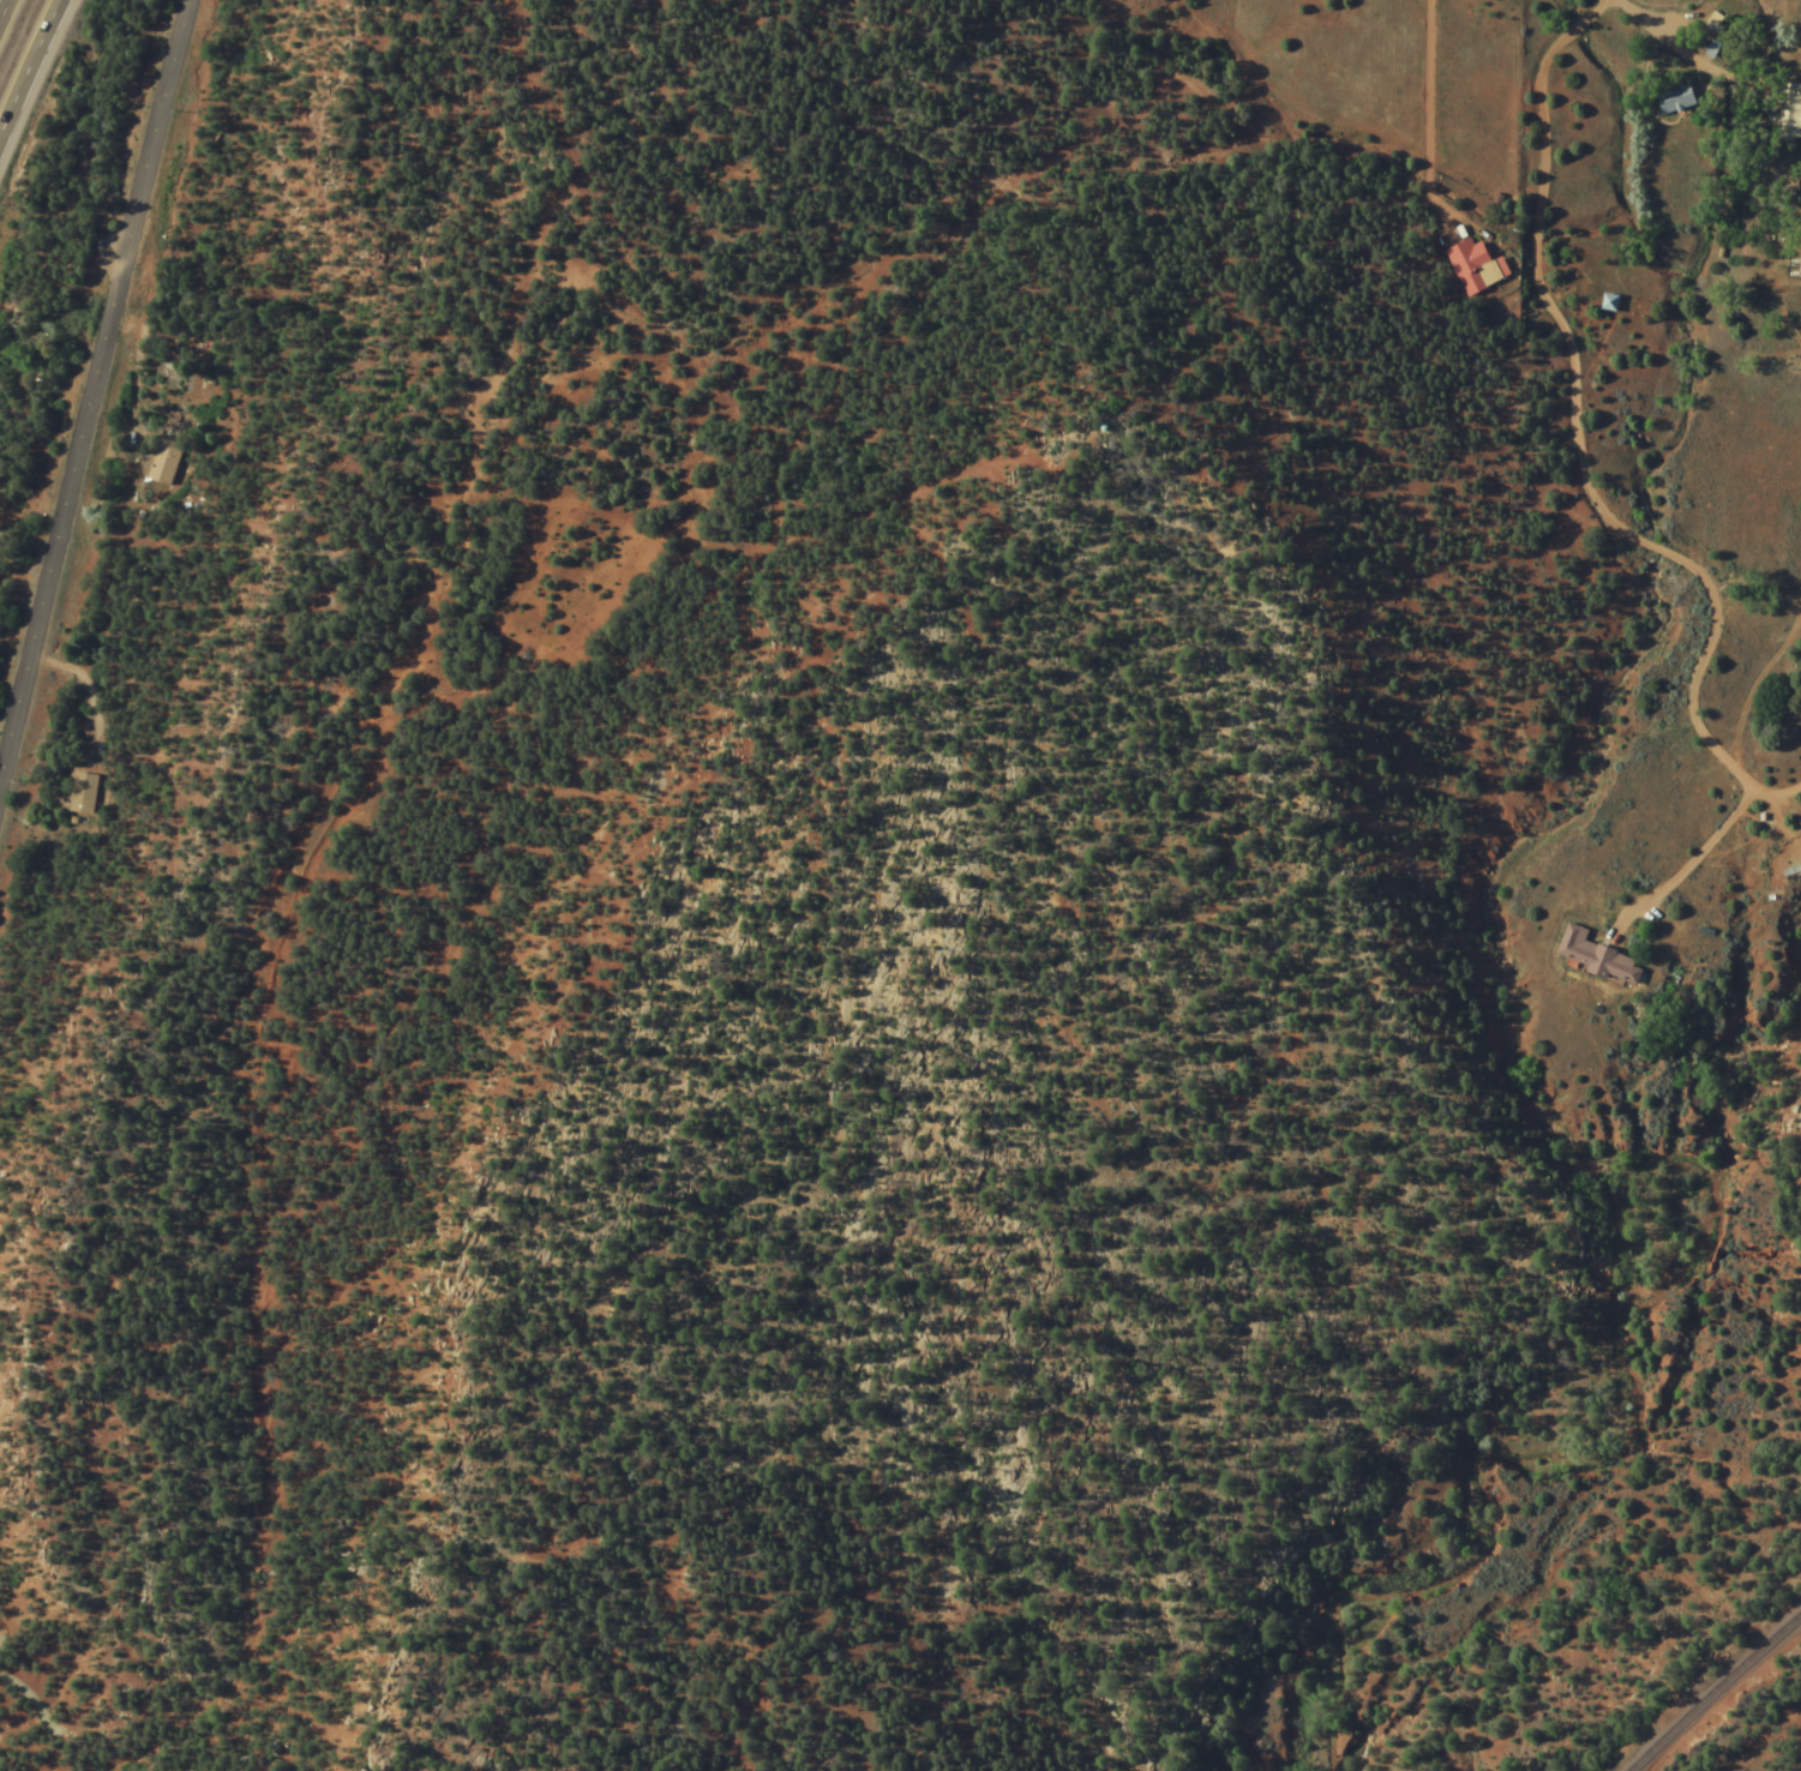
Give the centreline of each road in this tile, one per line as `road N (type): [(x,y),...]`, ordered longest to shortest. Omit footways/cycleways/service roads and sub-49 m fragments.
road 1 (residential): [(0,710),(175,0)]
road 2 (motorway): [(0,156),(76,0)]

